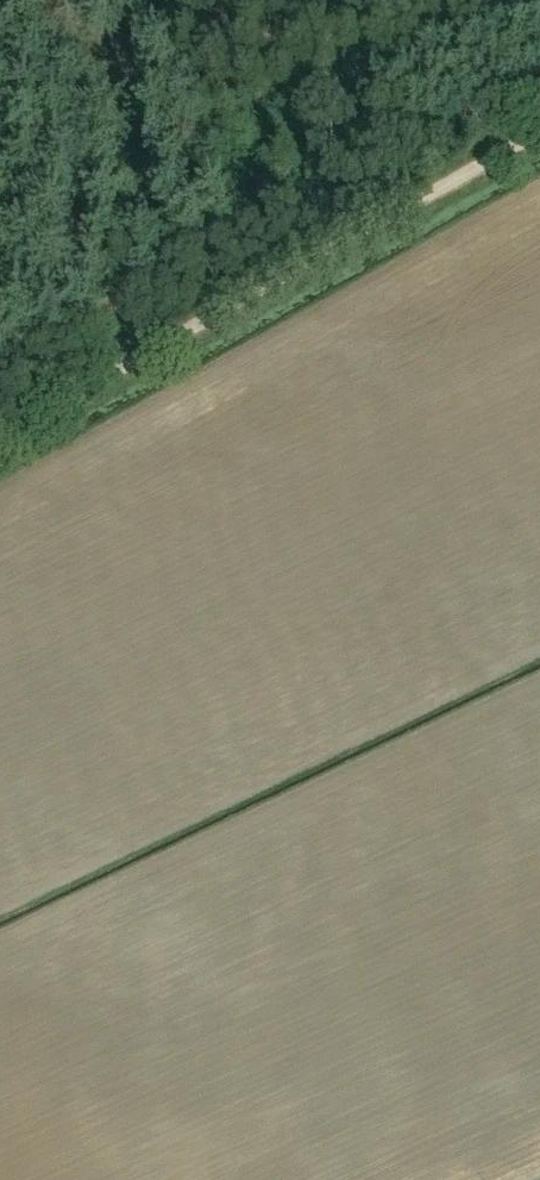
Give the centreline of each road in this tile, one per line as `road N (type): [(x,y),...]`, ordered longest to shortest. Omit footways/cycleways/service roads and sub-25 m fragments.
road 1 (track): [(539,134),(233,294),(0,435)]

